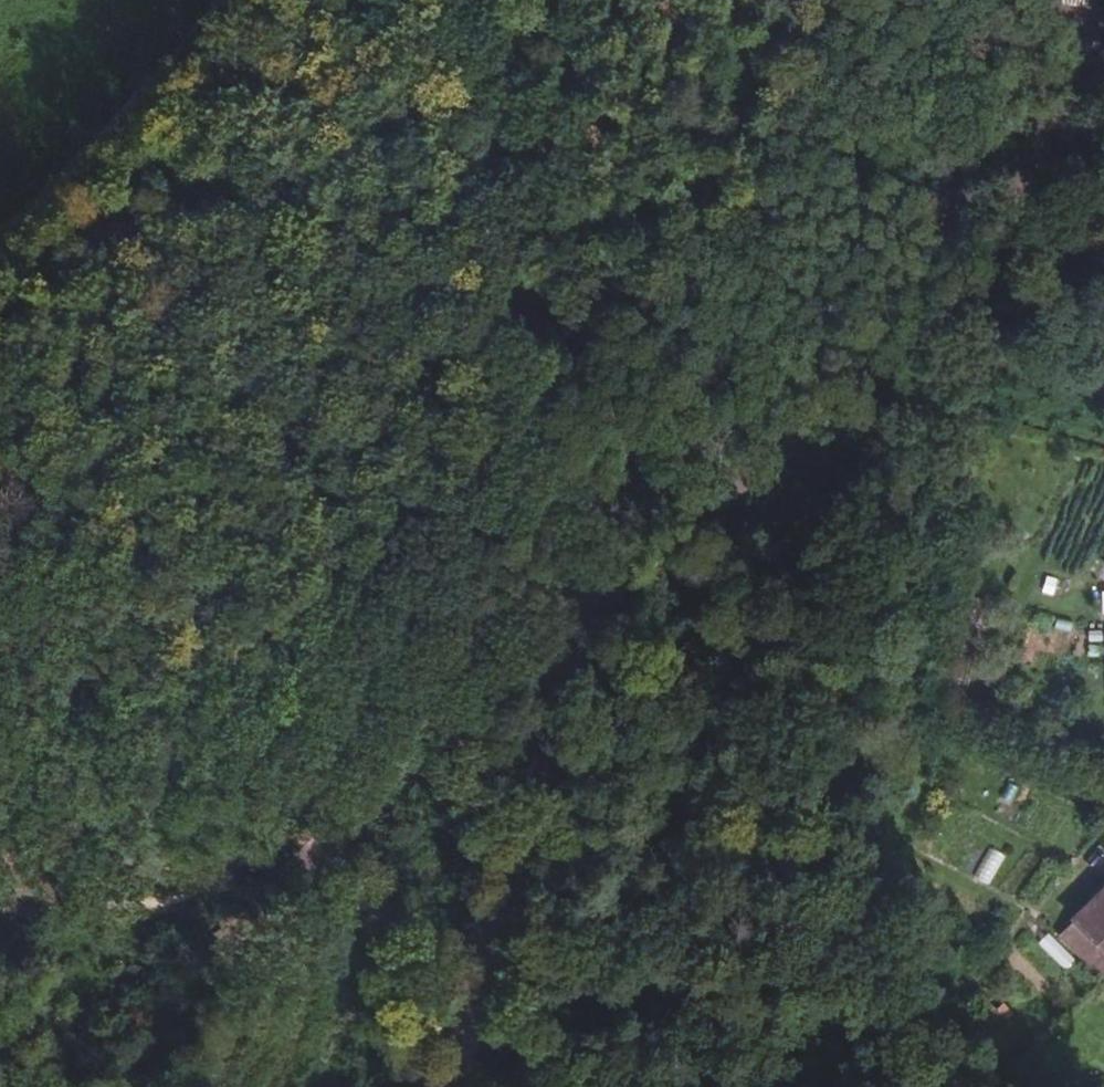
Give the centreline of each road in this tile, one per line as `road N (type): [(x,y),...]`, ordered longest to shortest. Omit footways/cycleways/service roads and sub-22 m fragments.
road 1 (unclassified): [(109,1086),(192,980),(478,697),(788,454),(928,330),(1010,214),(1060,84),(1080,0)]
road 2 (track): [(0,903),(77,889),(184,894),(283,841),(478,697)]

